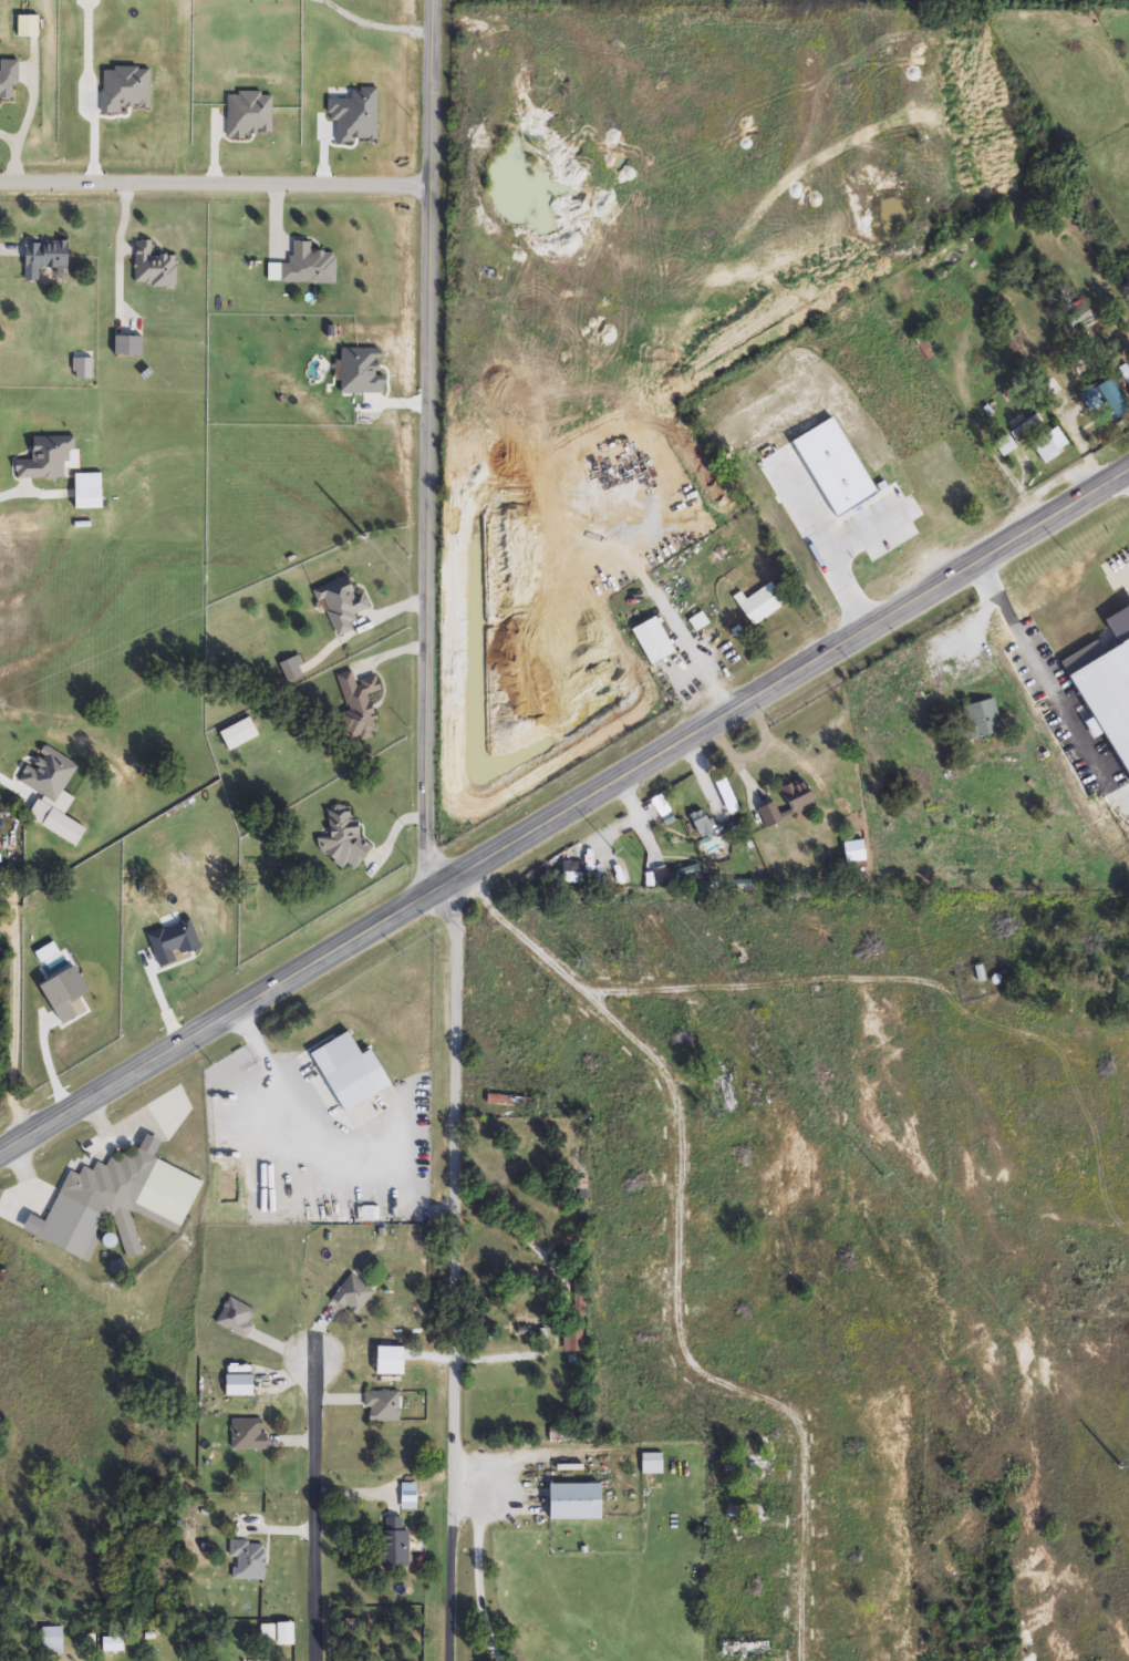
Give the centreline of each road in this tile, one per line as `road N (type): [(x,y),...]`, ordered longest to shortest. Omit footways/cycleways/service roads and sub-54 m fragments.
road 1 (secondary): [(1128,473),(0,1155)]
road 2 (track): [(802,1660),(802,1427),(787,1405),(707,1374),(687,1352),(680,1314),(680,1114),(669,1071),(468,873)]
road 3 (tertiary): [(433,895),(436,0)]
road 4 (residential): [(455,1660),(454,880)]
road 5 (residential): [(0,194),(436,194)]
road 6 (residential): [(308,1362),(317,1660)]

